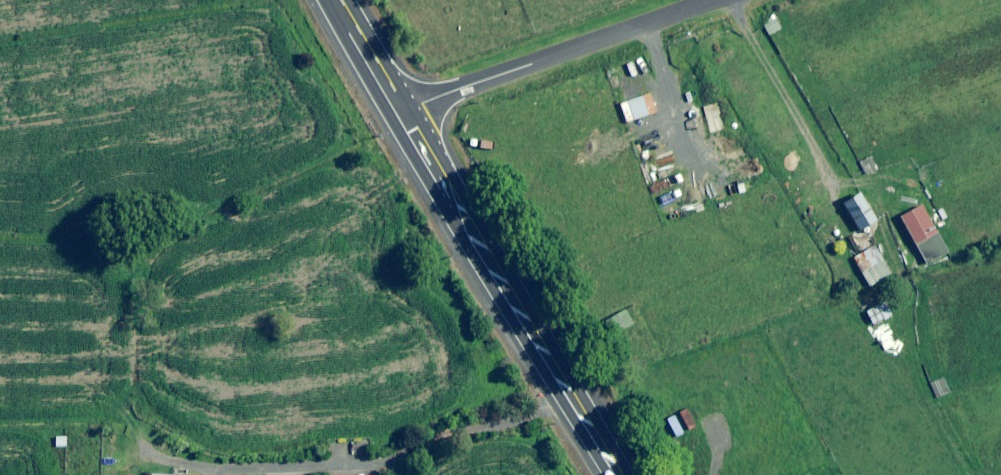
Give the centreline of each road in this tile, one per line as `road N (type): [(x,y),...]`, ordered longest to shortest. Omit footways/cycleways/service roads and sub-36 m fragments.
road 1 (trunk): [(620,474),(406,110)]
road 2 (tertiary): [(406,110),(720,0)]
road 3 (trunk): [(406,110),(341,0)]

